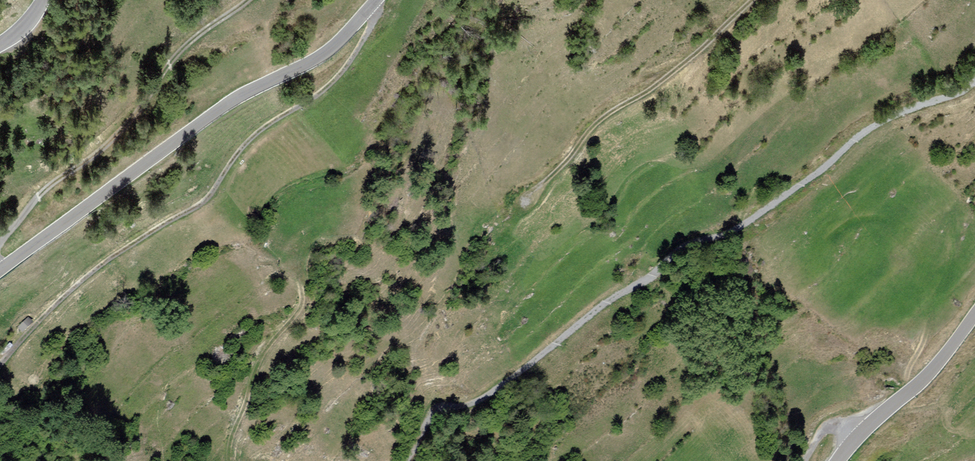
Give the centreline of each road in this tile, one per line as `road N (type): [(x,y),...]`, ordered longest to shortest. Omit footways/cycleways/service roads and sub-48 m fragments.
road 1 (track): [(974,80),(854,137),(739,225),(678,252),(587,314),(502,387),(471,406),(440,408),(404,460)]
road 2 (track): [(0,359),(76,285),(208,198),(258,131),(326,91),(370,33),(380,13),(372,4)]
road 3 (secondary): [(375,0),(326,52),(224,105),(0,270)]
road 4 (track): [(0,243),(45,190),(114,138),(174,58),(245,0)]
road 5 (track): [(749,0),(590,123),(577,149),(527,196)]
road 6 (track): [(234,460),(262,368),(310,292),(300,277),(278,273)]
road 7 (secondary): [(838,460),(928,375),(974,315)]

